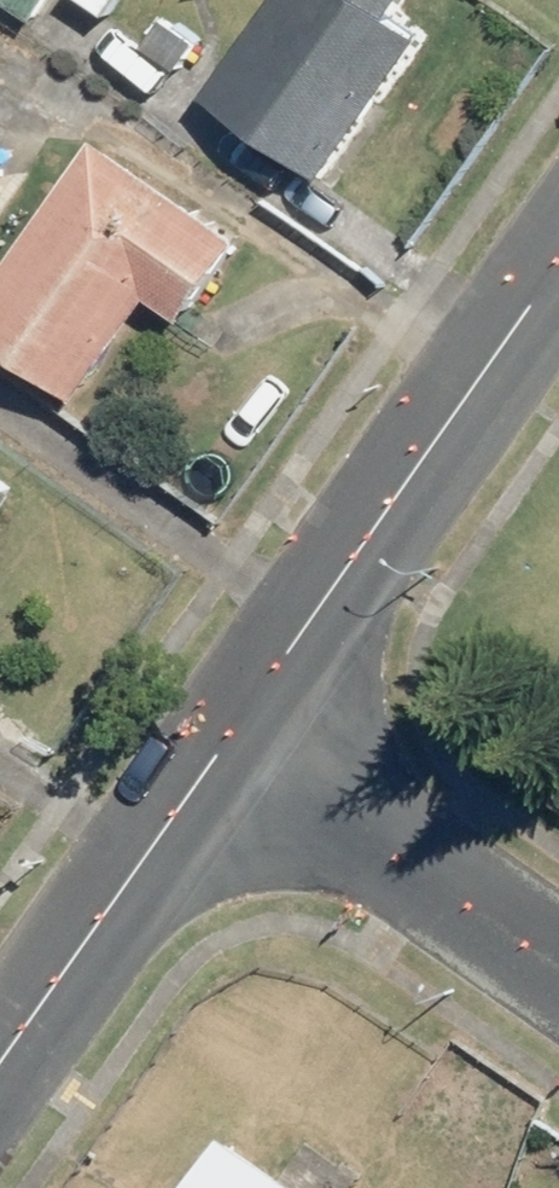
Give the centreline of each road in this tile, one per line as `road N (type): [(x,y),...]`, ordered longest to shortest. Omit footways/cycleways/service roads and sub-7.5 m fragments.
road 1 (residential): [(558,269),(223,757)]
road 2 (residential): [(558,986),(223,757)]
road 3 (residential): [(223,757),(0,1067)]

